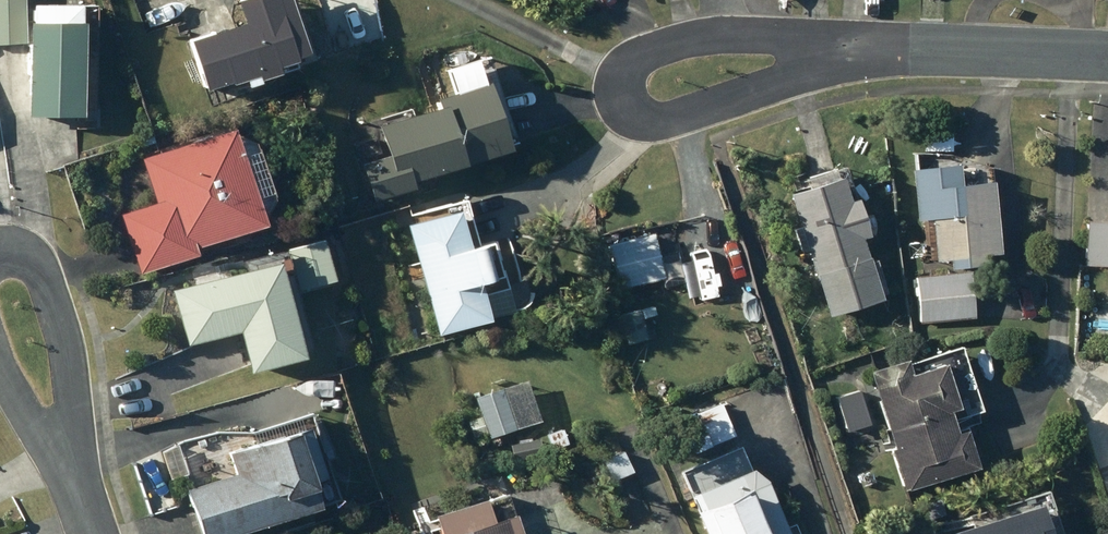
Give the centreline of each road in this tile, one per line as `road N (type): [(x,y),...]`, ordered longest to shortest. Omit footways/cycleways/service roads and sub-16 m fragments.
road 1 (residential): [(830,51),(773,85),(690,112),(649,114),(626,86),(635,61),(672,45),(745,36),(805,43)]
road 2 (residential): [(1107,54),(830,51)]
road 3 (residential): [(7,251),(37,264),(60,315),(70,377),(61,428)]

